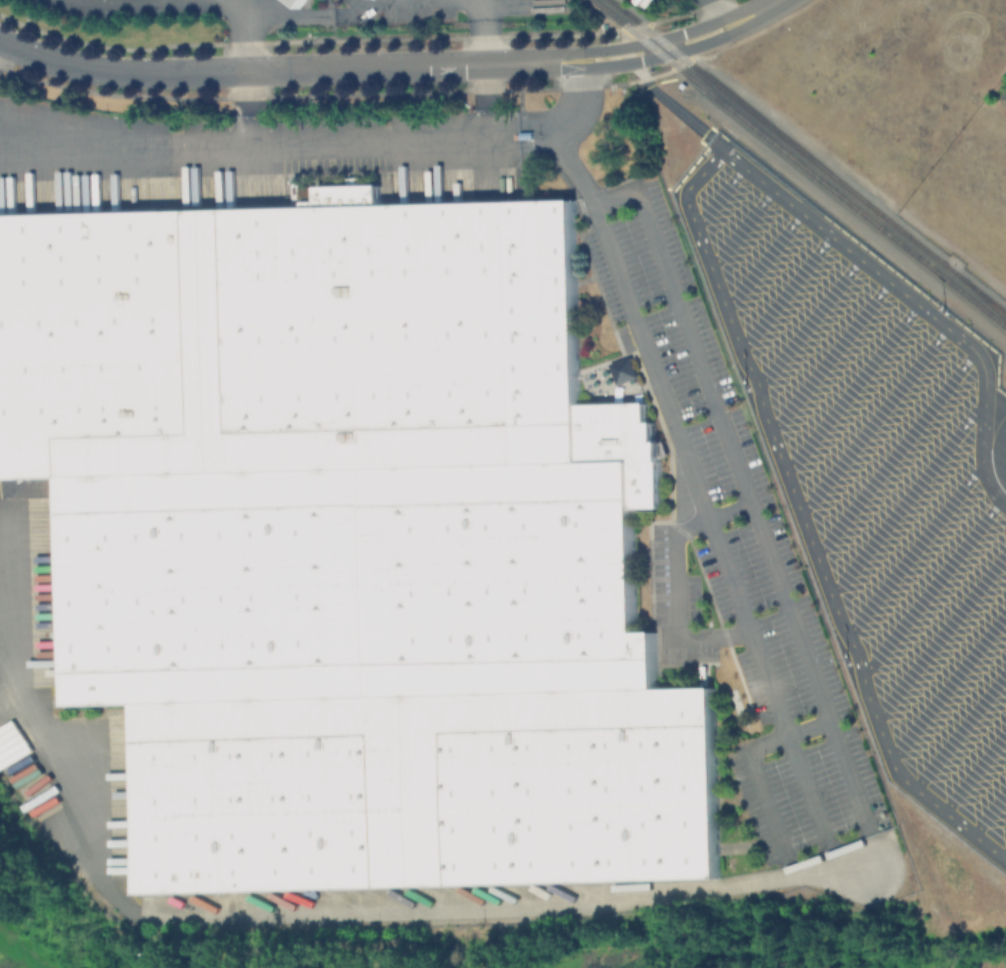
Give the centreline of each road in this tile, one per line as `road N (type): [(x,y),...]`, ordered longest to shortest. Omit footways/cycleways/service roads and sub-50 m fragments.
road 1 (residential): [(583,60),(110,74),(0,40)]
road 2 (residential): [(721,30),(583,60)]

